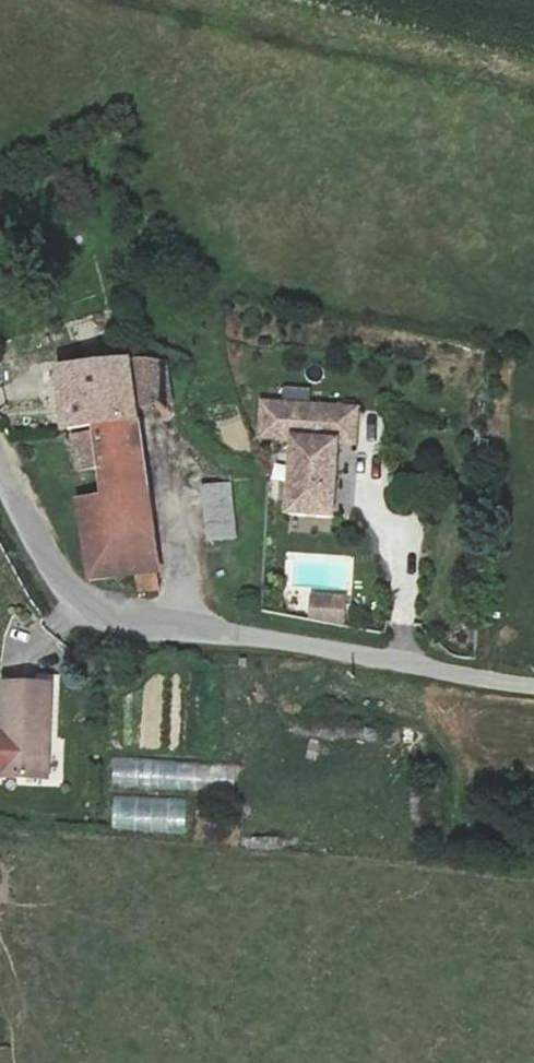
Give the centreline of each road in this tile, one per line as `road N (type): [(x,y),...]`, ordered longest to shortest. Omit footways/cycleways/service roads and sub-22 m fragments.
road 1 (unclassified): [(533,685),(106,614),(76,593),(0,466)]

